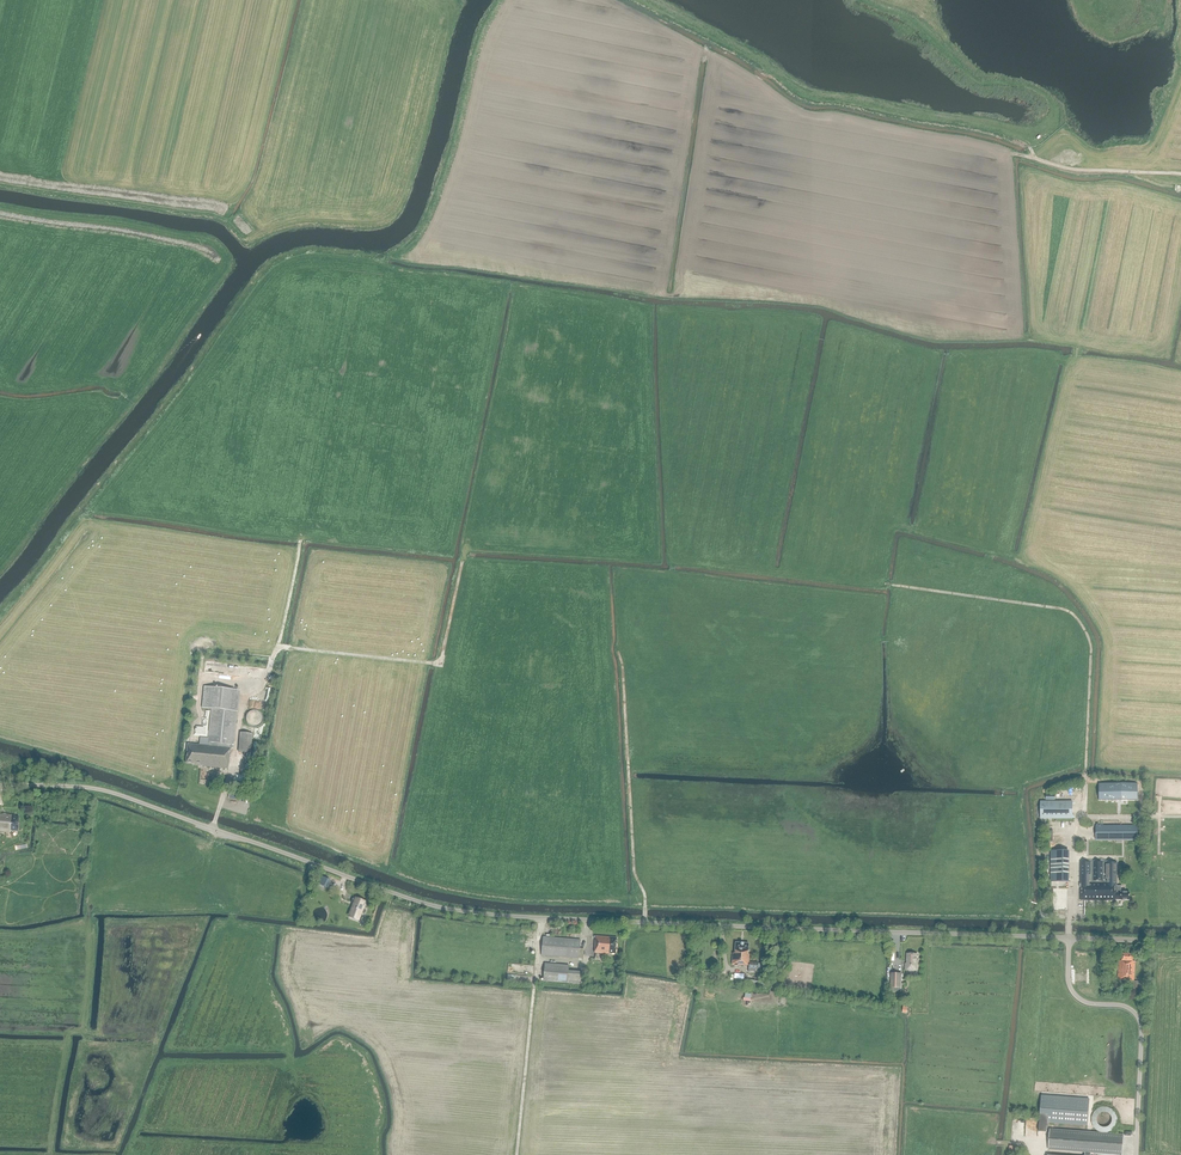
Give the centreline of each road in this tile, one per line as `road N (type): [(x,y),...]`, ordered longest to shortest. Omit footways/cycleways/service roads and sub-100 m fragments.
road 1 (unclassified): [(1180,940),(541,918),(432,906),(112,792),(0,786)]

